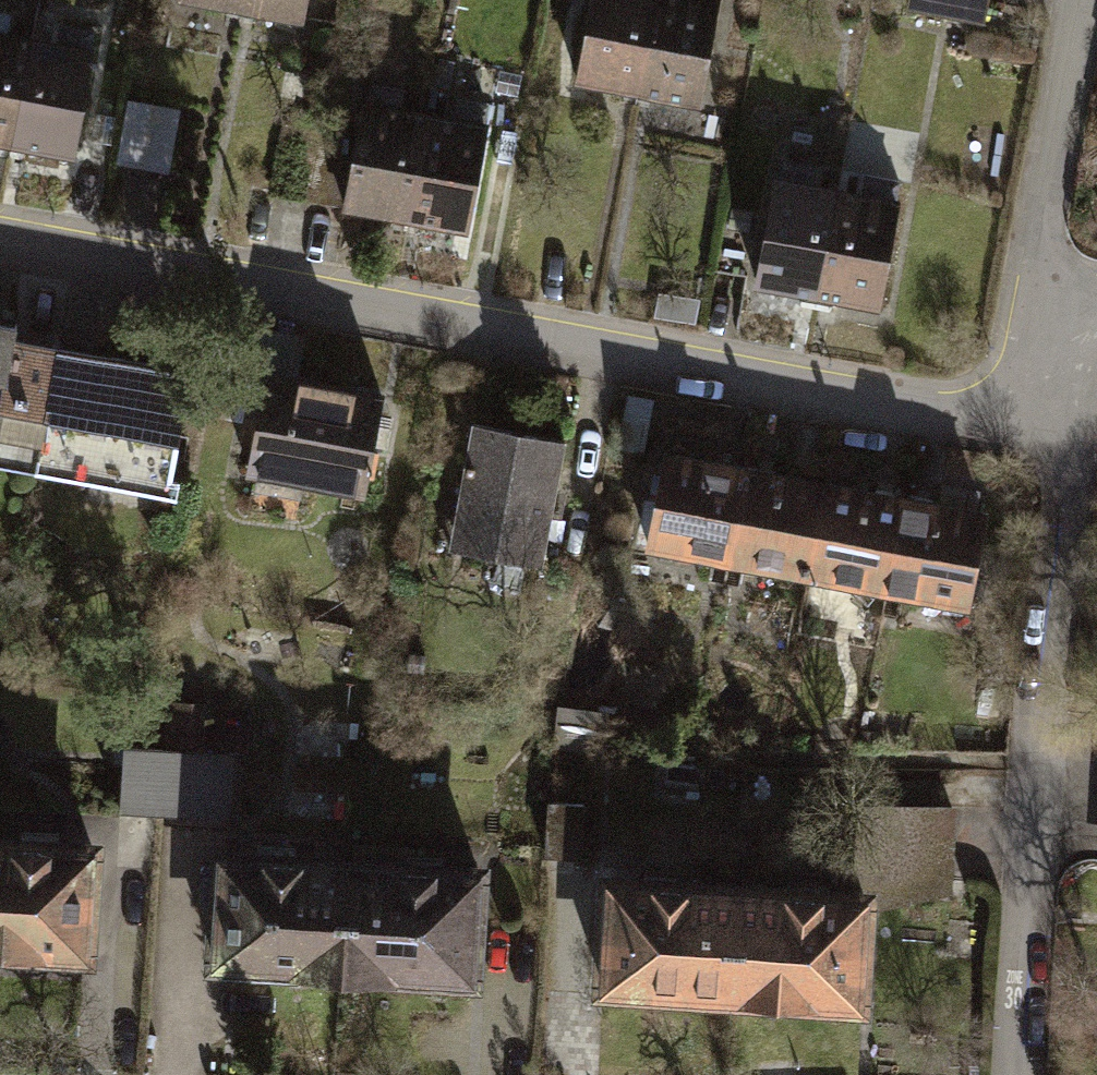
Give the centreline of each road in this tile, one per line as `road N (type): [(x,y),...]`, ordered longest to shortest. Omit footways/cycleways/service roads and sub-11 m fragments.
road 1 (residential): [(0,251),(984,437),(1035,428)]
road 2 (residential): [(1020,1074),(1067,729),(1060,484),(1035,428)]
road 3 (residential): [(1058,305),(1047,233),(1089,0)]
road 4 (residential): [(1035,428),(1058,305)]

